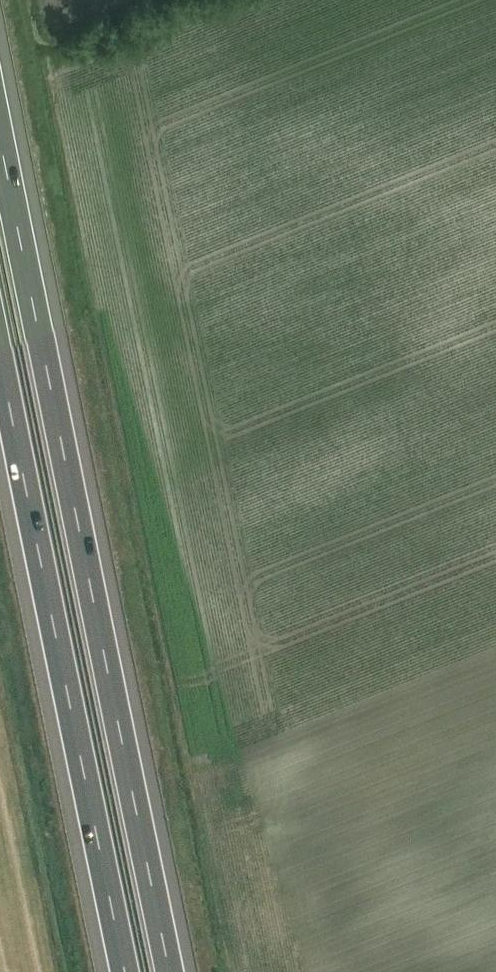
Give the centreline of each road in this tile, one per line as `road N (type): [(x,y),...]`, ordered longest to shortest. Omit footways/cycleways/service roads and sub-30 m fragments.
road 1 (motorway): [(176,971),(0,143)]
road 2 (motorway): [(0,366),(125,971)]

